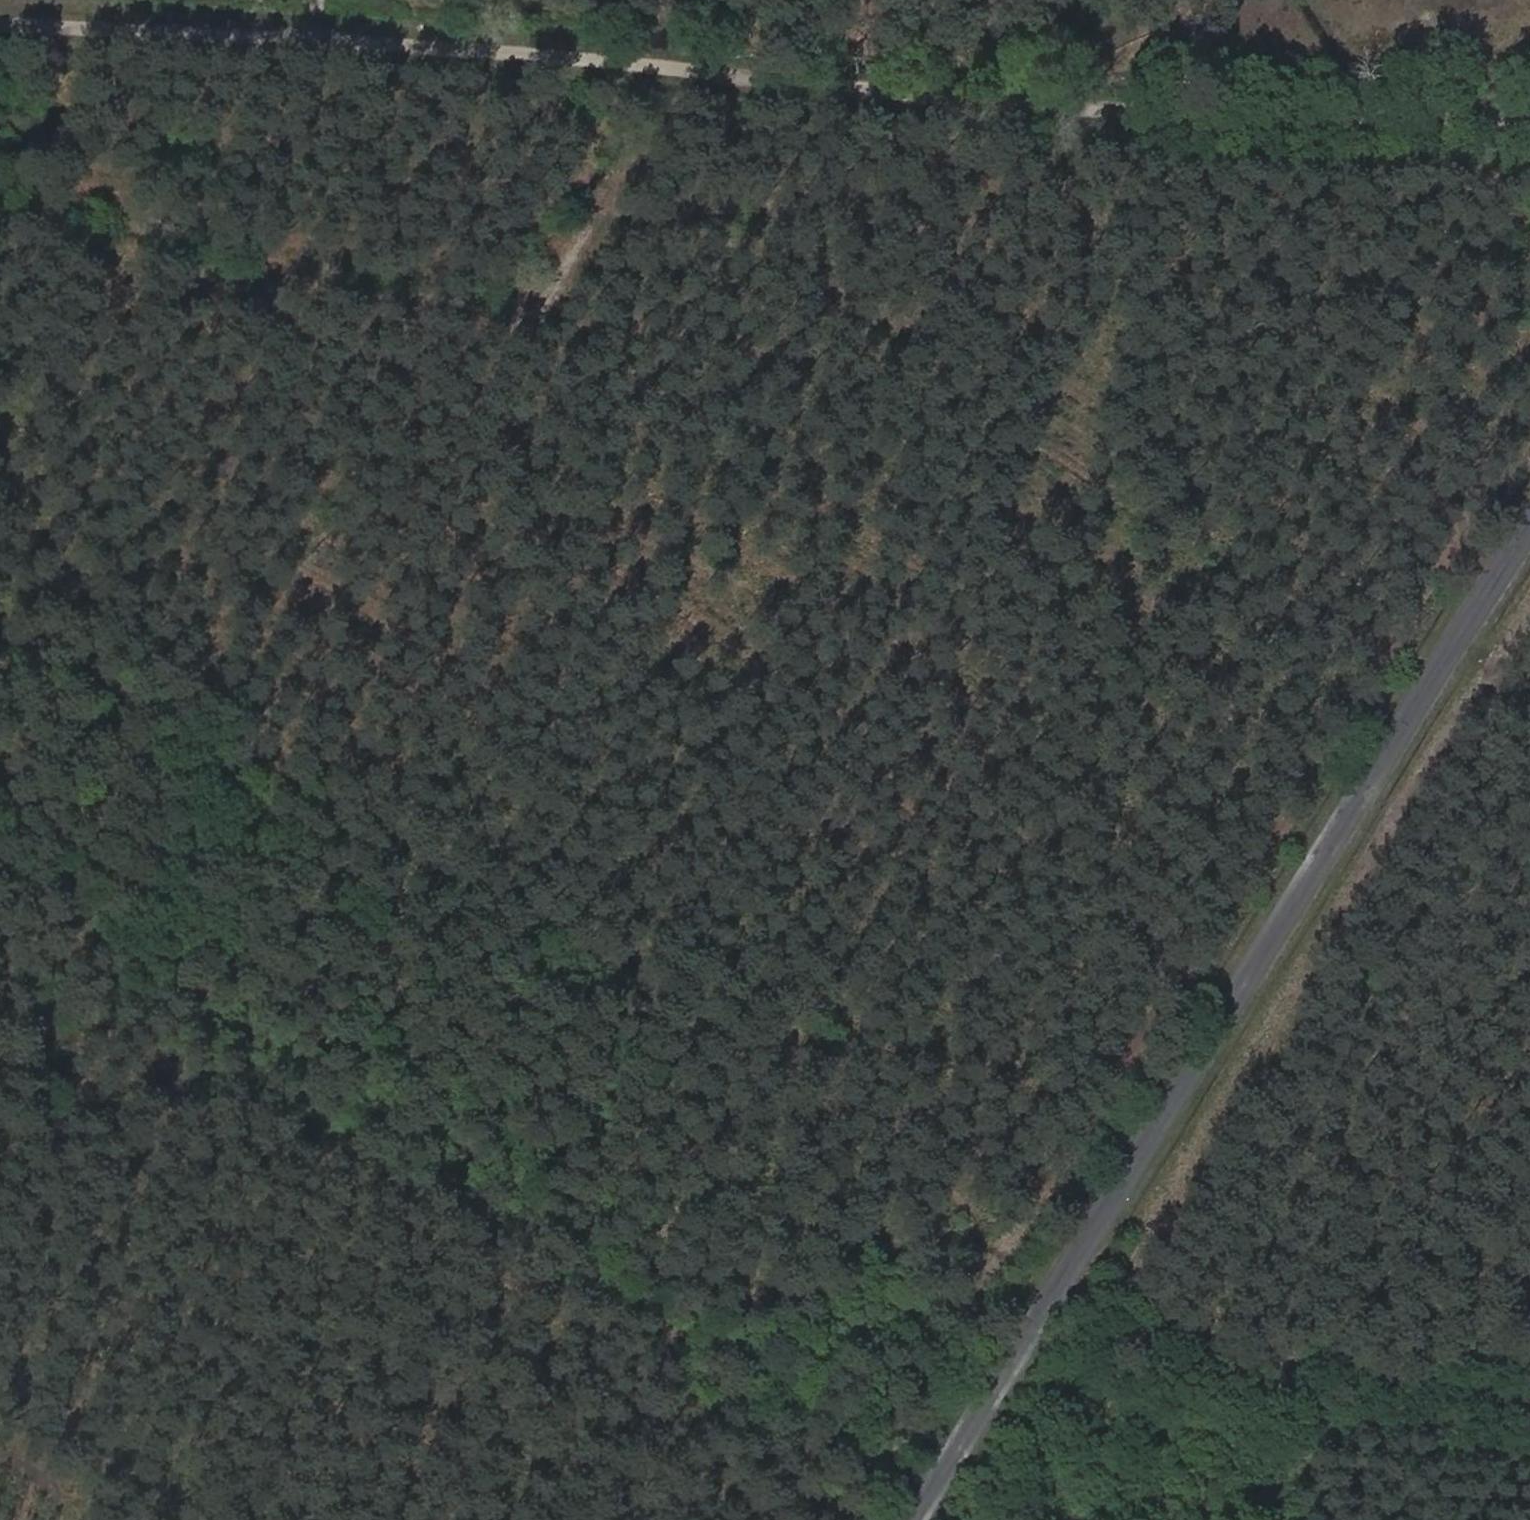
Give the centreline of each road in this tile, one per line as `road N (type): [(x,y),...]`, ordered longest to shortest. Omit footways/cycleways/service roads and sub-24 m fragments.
road 1 (track): [(0,24),(269,29),(1045,106),(1529,117)]
road 2 (residential): [(921,1519),(1529,528)]

